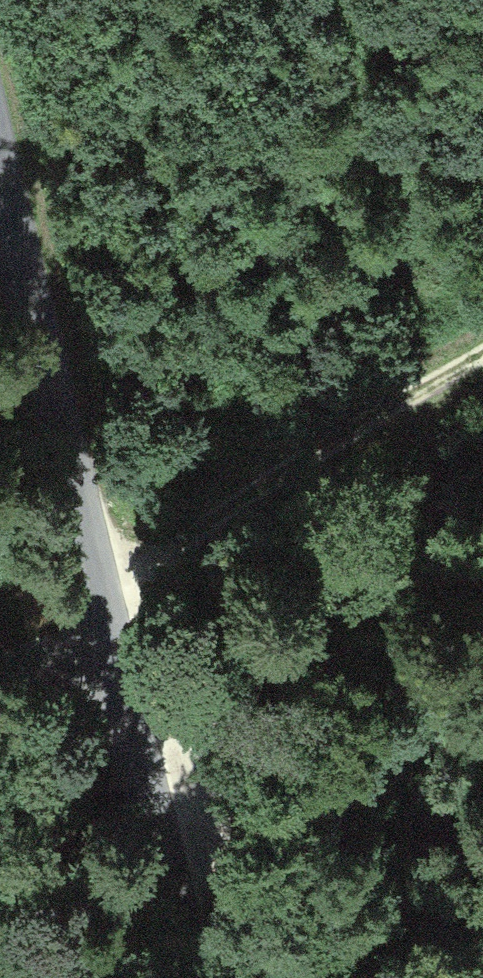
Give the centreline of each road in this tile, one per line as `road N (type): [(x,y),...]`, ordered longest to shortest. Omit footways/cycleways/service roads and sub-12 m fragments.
road 1 (tertiary): [(0,167),(190,977)]
road 2 (track): [(99,592),(482,364)]
road 3 (track): [(0,662),(123,690)]

